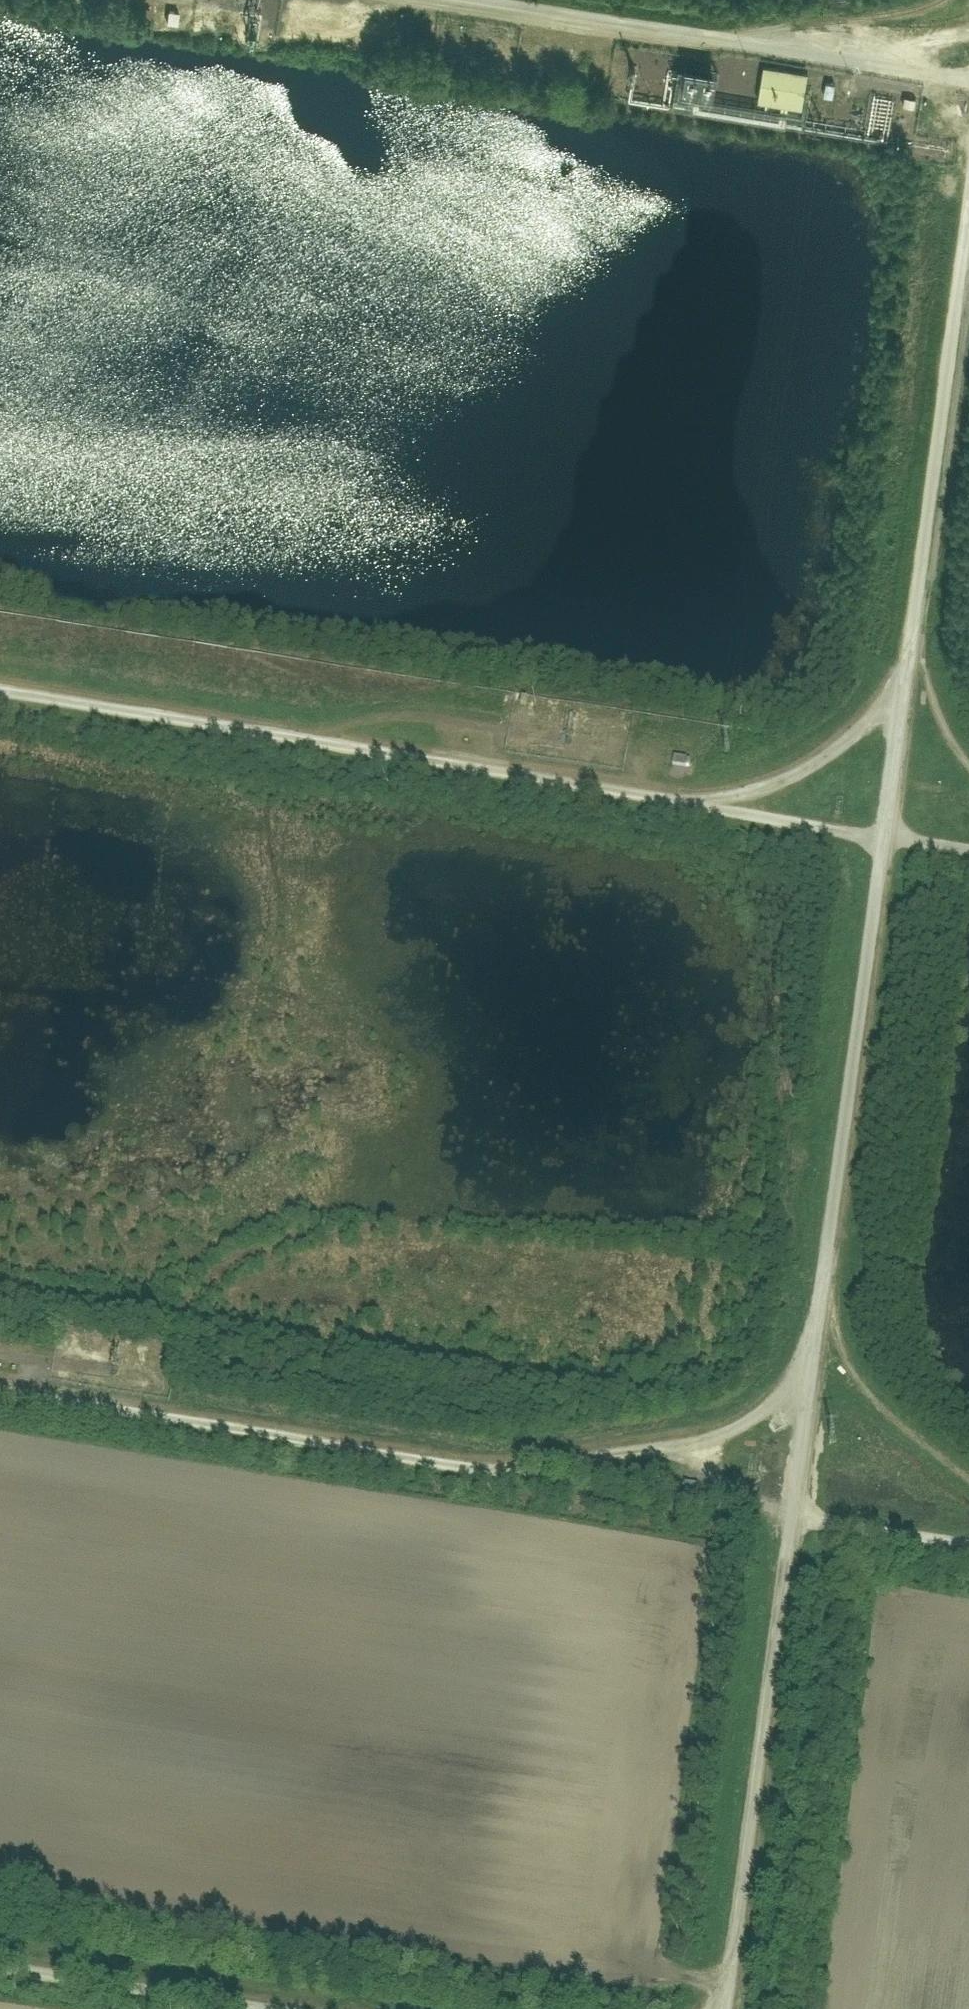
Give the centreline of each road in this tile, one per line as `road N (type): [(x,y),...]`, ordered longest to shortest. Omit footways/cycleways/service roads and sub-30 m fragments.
road 1 (track): [(968,240),(730,2008)]
road 2 (track): [(0,695),(968,854)]
road 3 (track): [(818,1353),(767,1412),(704,1444),(510,1465),(456,1465),(0,1391)]
road 4 (track): [(968,76),(509,0)]
road 5 (track): [(0,1960),(307,2008)]
road 6 (track): [(968,1542),(798,1514),(716,1477),(704,1444)]
road 7 (track): [(671,805),(741,795),(822,759),(873,719),(910,664)]
road 8 (track): [(968,1487),(864,1396),(851,1372),(829,1278)]

